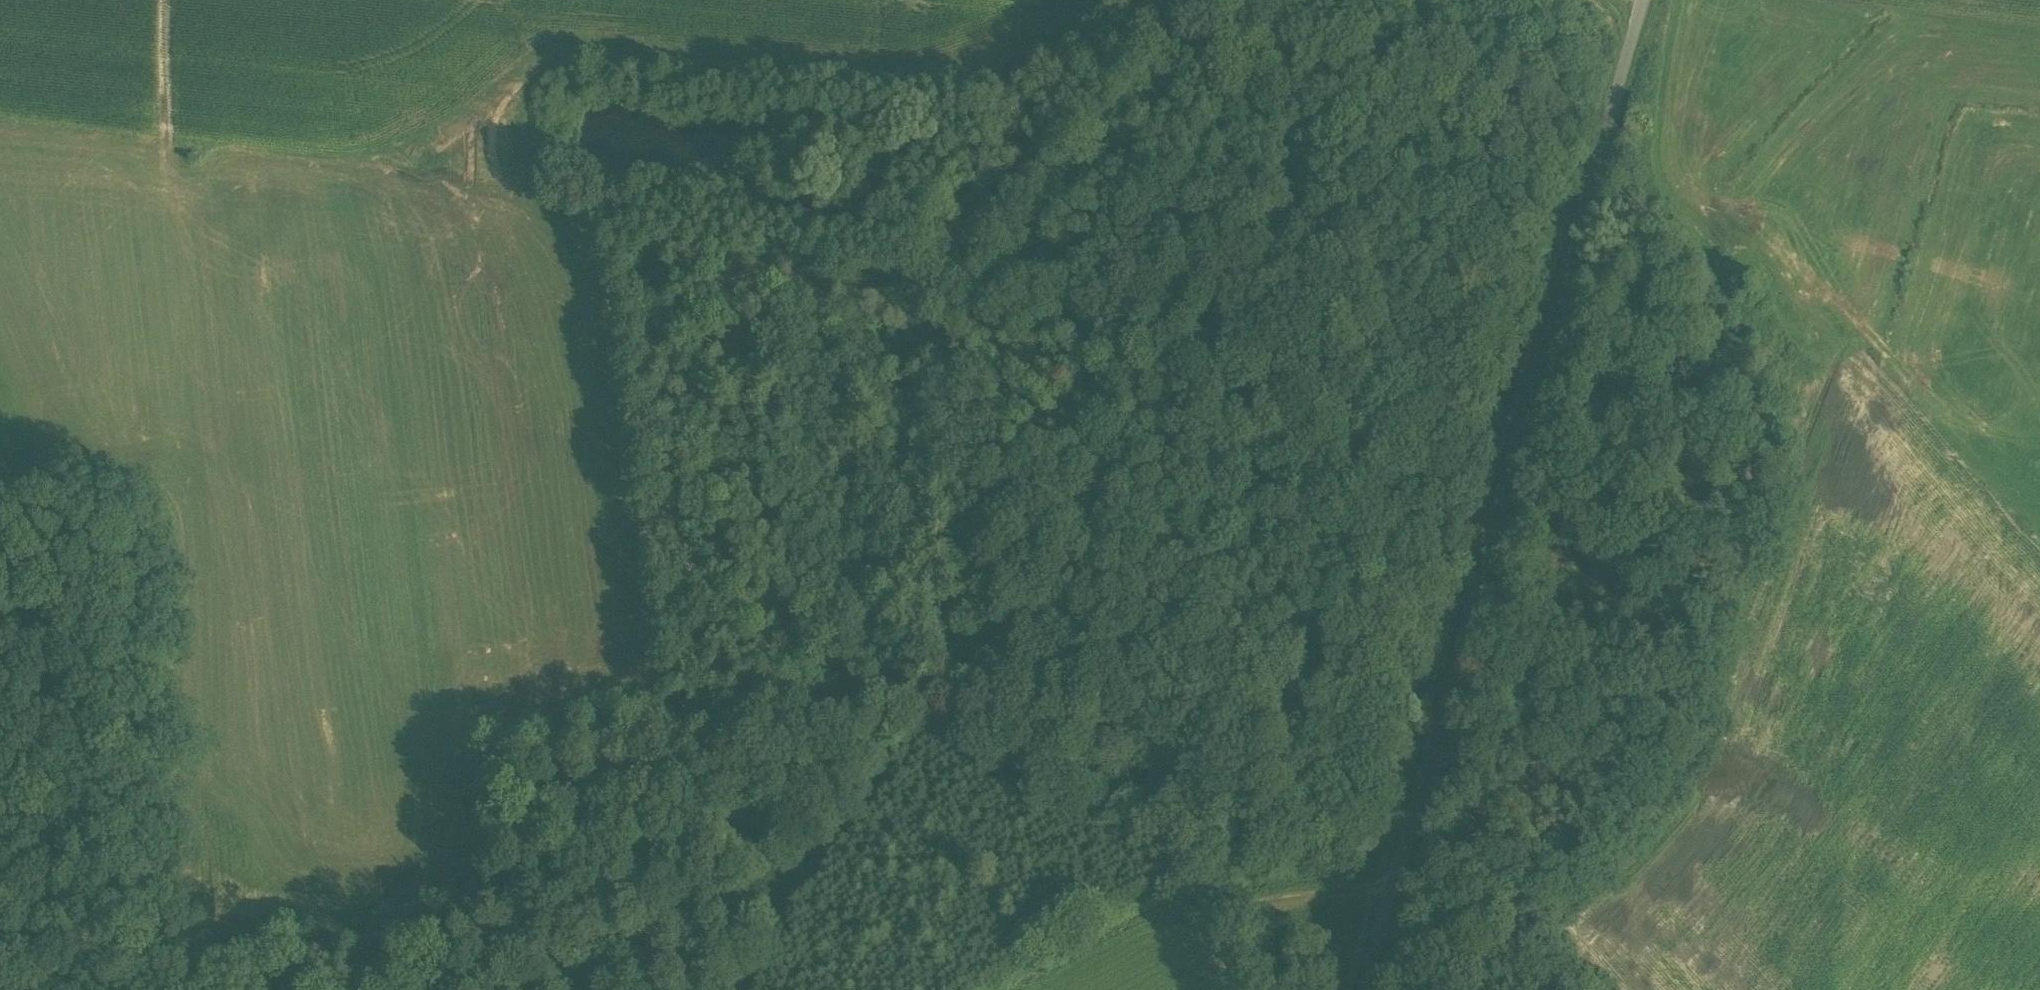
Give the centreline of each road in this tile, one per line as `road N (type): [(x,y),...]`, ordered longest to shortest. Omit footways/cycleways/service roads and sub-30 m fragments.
road 1 (unclassified): [(1363,989),(1643,0)]
road 2 (track): [(1392,887),(1280,895),(1216,910),(1200,924)]

